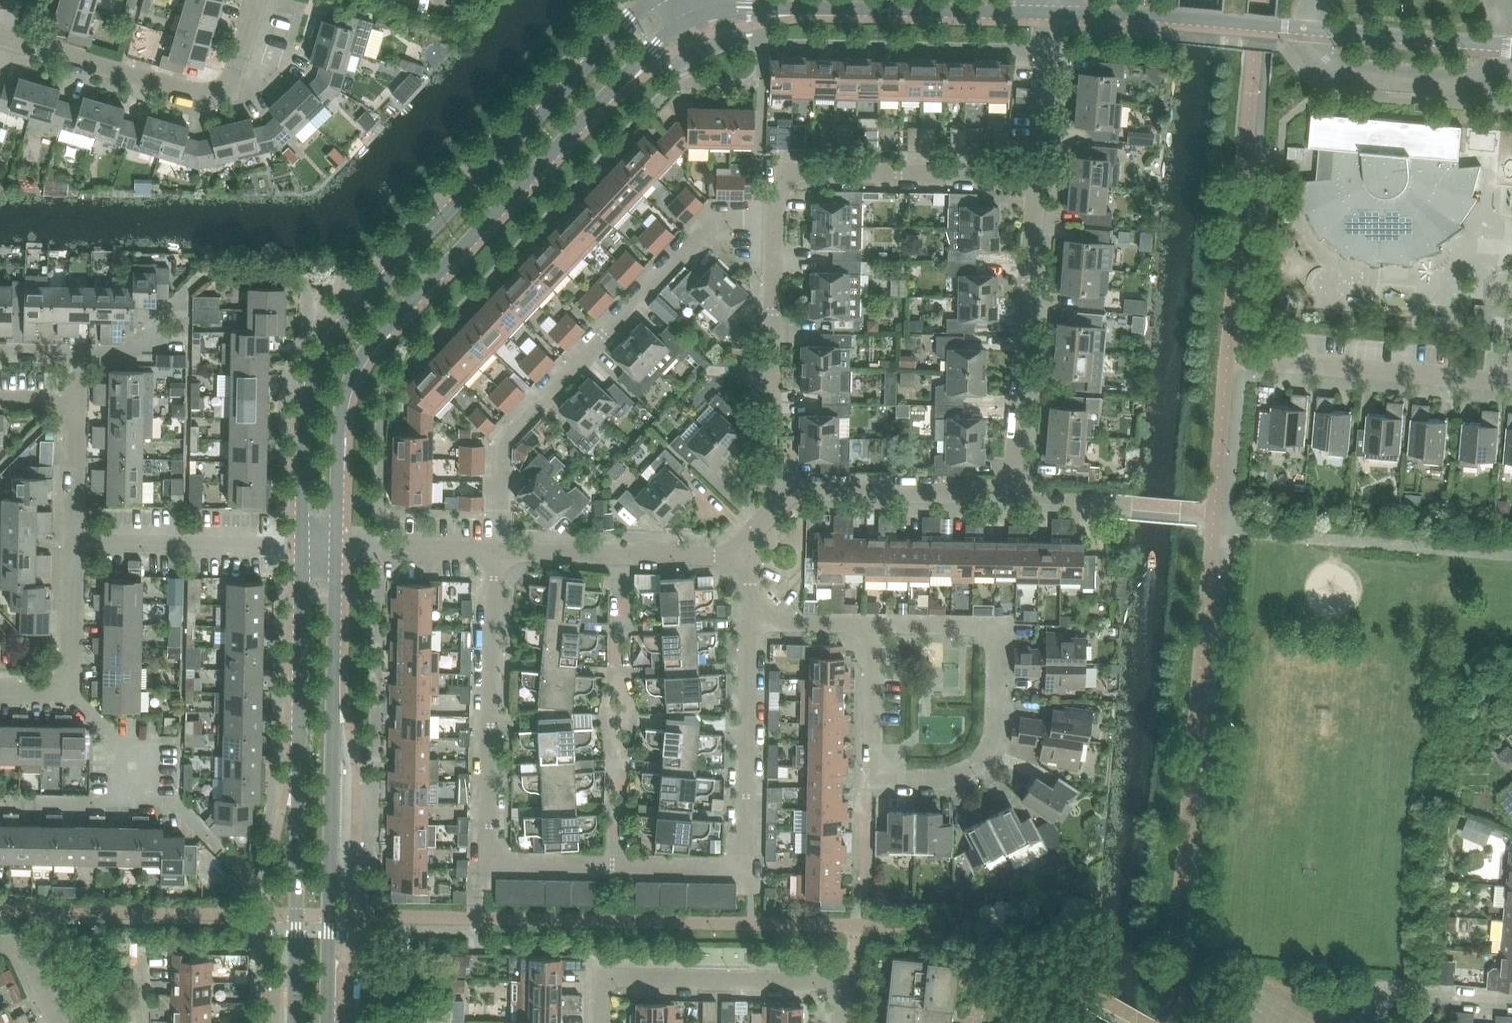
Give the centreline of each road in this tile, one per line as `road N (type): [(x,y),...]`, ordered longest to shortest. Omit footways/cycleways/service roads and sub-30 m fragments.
road 1 (tertiary): [(659,0),(329,347),(312,389),(302,547)]
road 2 (tertiary): [(337,548),(343,408),(361,358),(657,45),(694,19)]
road 3 (tertiary): [(302,547),(293,1022)]
road 4 (tertiary): [(327,1022),(337,548)]
road 5 (tertiary): [(1041,16),(1511,44)]
road 6 (residential): [(496,550),(499,448),(716,223),(767,224)]
road 7 (residential): [(612,866),(490,862),(496,550)]
road 8 (tertiary): [(694,19),(737,10),(1041,16)]
road 9 (residential): [(254,0),(229,95),(217,101),(6,36)]
road 10 (residential): [(1015,504),(1036,173)]
road 11 (residential): [(767,224),(769,173),(1036,173)]
road 12 (residential): [(615,554),(612,866)]
road 13 (residential): [(597,1022),(597,979),(838,984)]
road 14 (residential): [(757,500),(767,224)]
road 15 (residential): [(866,779),(958,778),(983,769),(998,737),(1000,630)]
road 16 (residential): [(757,500),(1015,504)]
road 17 (residential): [(746,870),(754,626)]
road 18 (residential): [(1274,367),(1511,383)]
road 19 (residential): [(71,545),(302,547)]
road 20 (residential): [(71,545),(75,404),(0,403)]
road 21 (residential): [(0,798),(169,799)]
road 22 (residential): [(496,550),(337,548)]
road 23 (residential): [(1036,173),(1041,16)]
road 24 (residential): [(866,779),(869,626)]
road 25 (residential): [(67,692),(169,799)]
road 26 (residential): [(67,692),(71,545)]
road 27 (residential): [(756,556),(615,554)]
road 28 (residential): [(746,870),(612,866)]
road 29 (residential): [(869,626),(1000,630)]

